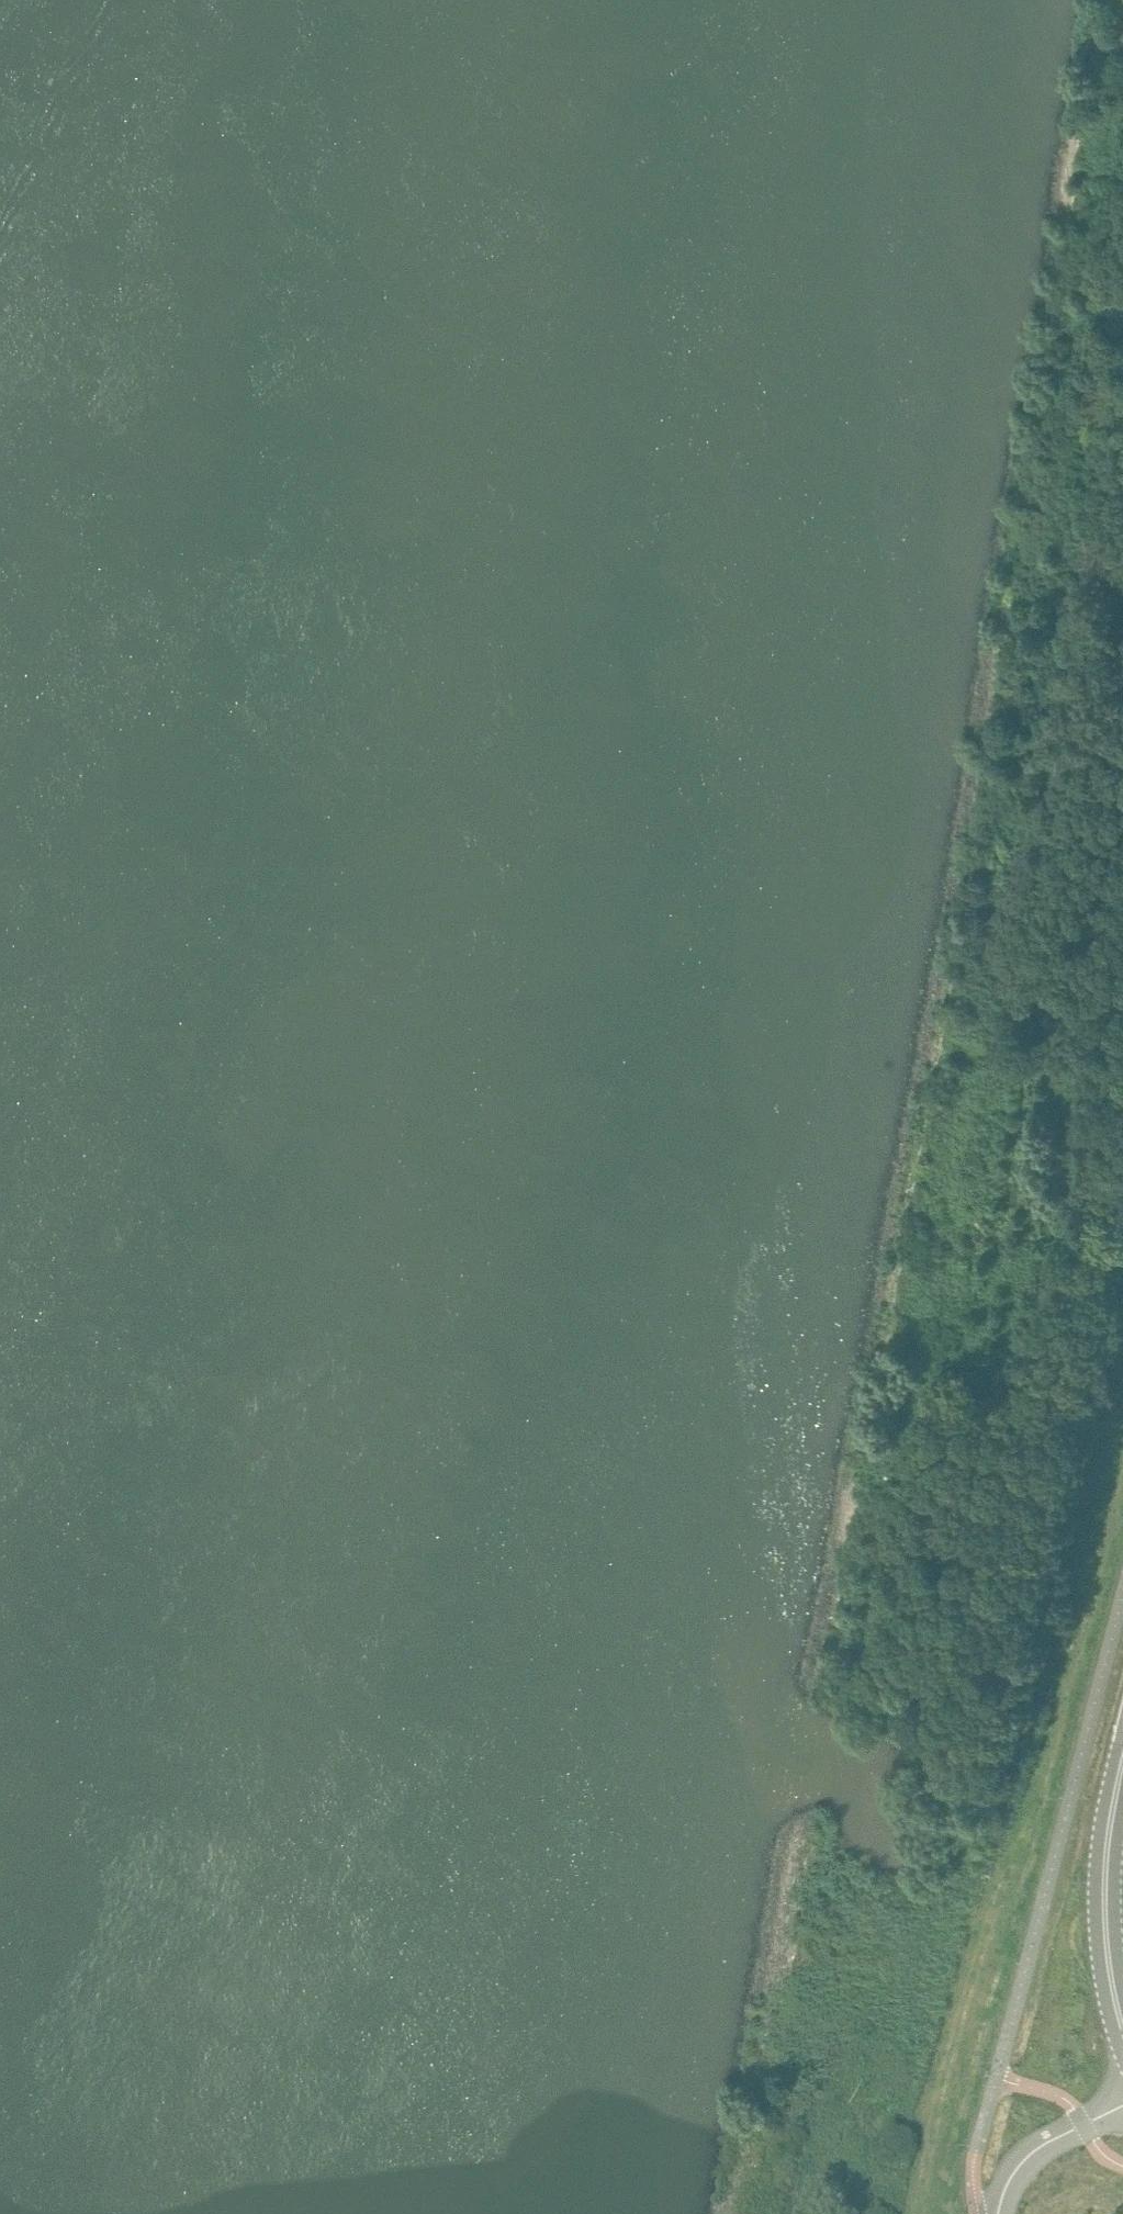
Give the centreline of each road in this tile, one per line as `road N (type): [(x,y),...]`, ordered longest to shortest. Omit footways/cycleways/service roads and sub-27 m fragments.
road 1 (tertiary): [(1122,2009),(1106,1930),(1107,1852),(1122,1756)]
road 2 (unclassified): [(1122,2102),(1038,2147),(1018,2166),(997,2213)]

